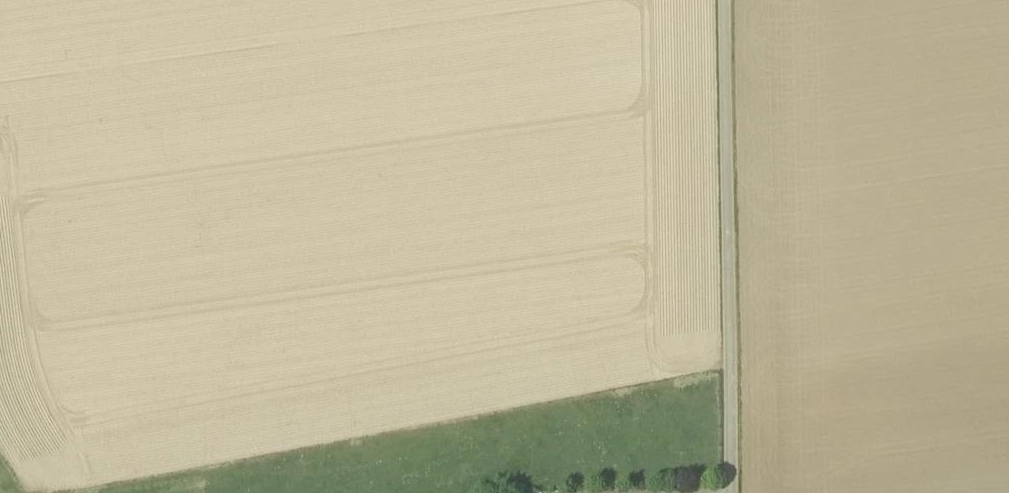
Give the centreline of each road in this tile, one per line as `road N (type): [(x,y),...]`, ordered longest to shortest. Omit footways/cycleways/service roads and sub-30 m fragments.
road 1 (track): [(722,0),(728,492)]

